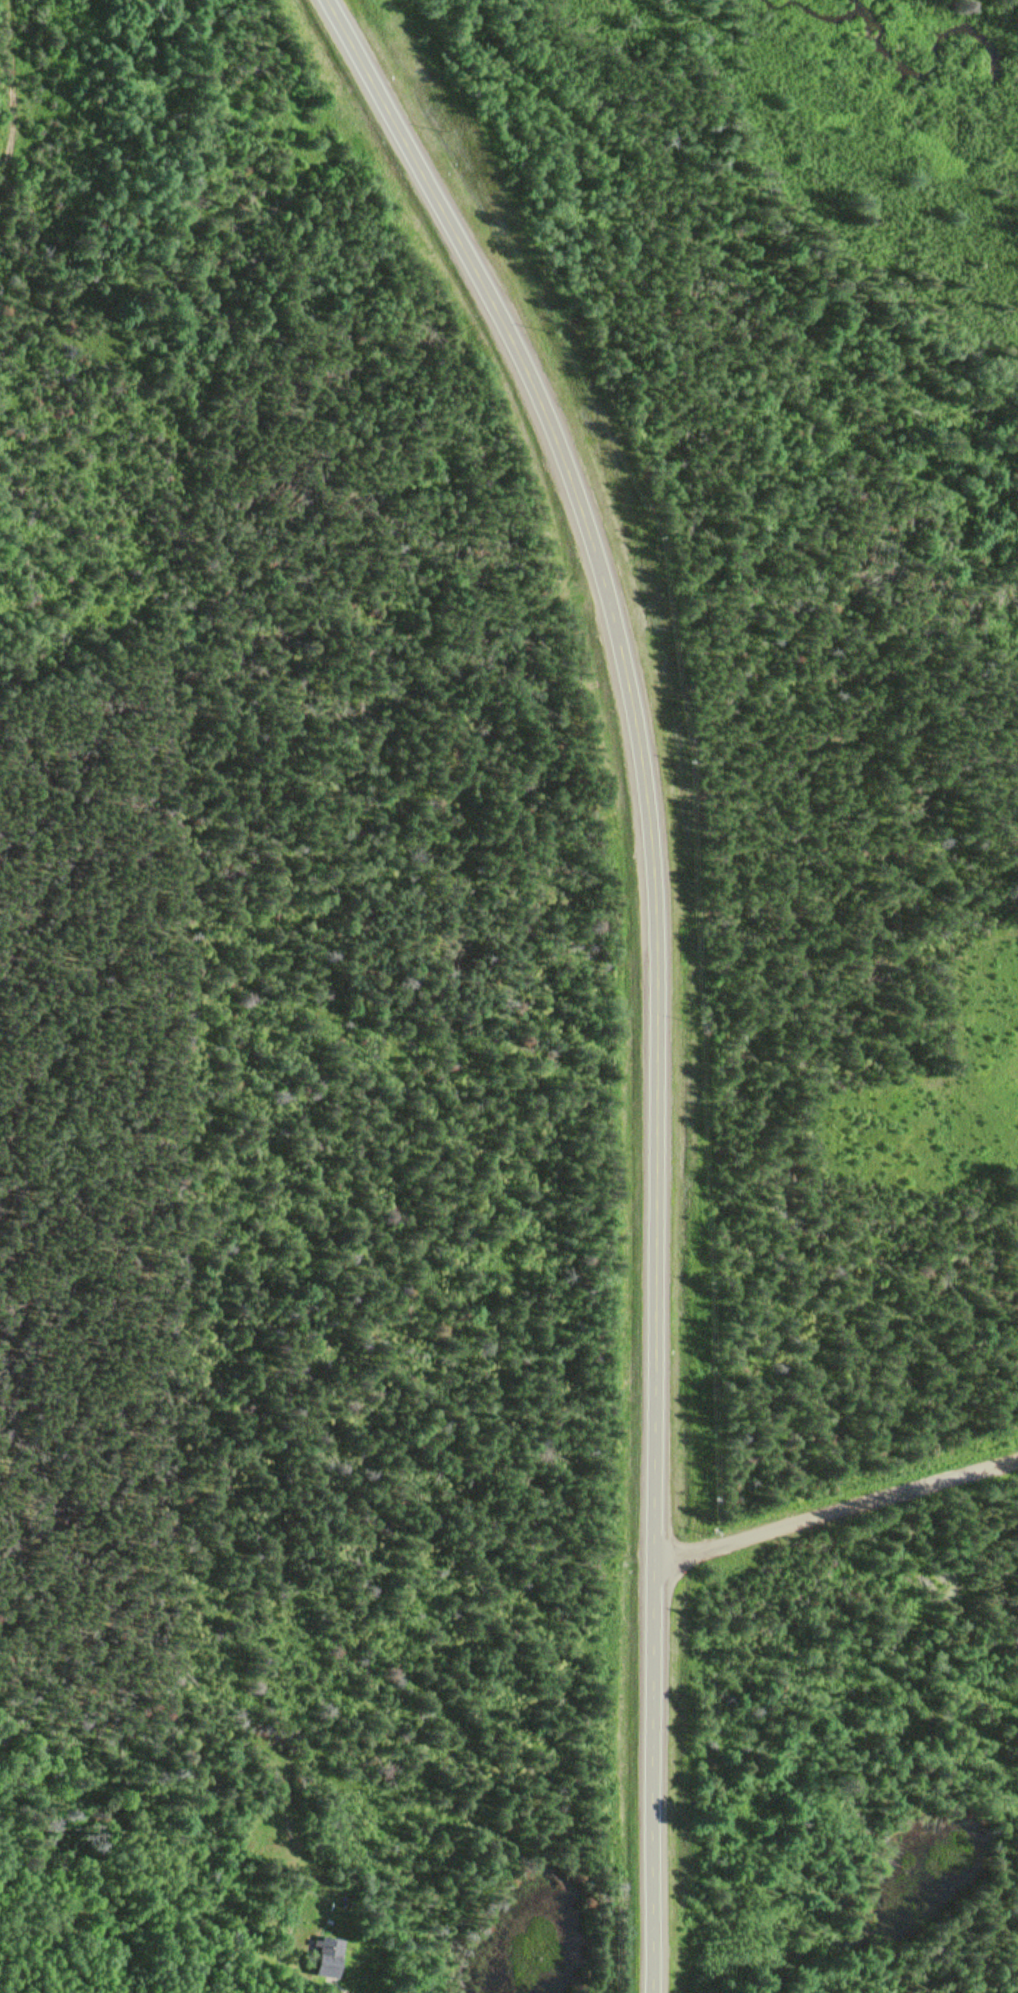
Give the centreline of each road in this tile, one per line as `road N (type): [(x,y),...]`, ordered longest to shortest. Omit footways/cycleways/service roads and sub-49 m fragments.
road 1 (secondary): [(652,1992),(658,852),(650,747),(618,608),(527,351),(337,0)]
road 2 (residential): [(651,1572),(1017,1456)]

